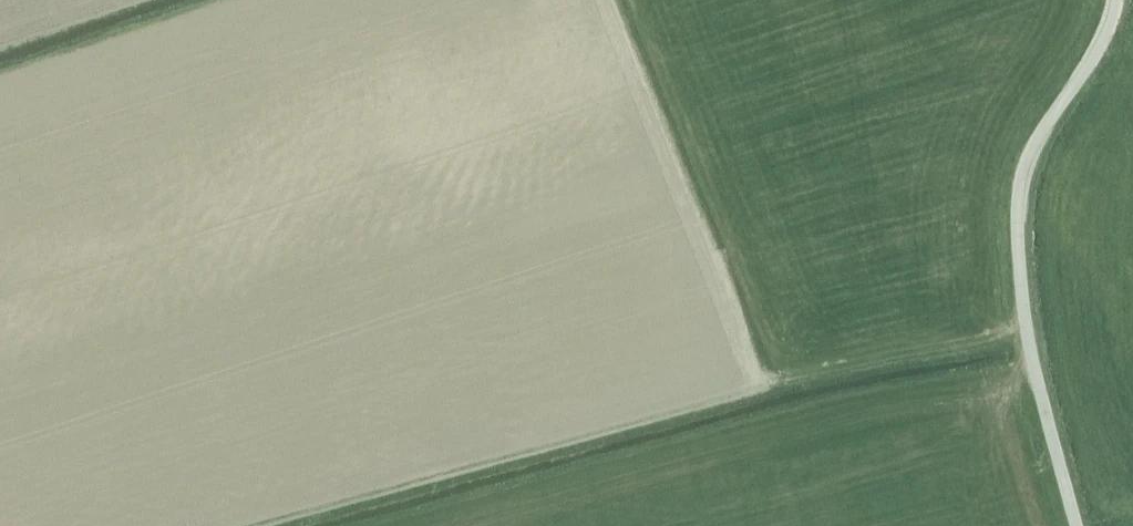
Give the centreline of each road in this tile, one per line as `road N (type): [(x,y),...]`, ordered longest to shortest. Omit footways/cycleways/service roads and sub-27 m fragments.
road 1 (unclassified): [(1077,525),(1026,327),(1018,202),(1034,148),(1098,52),(1117,0)]

